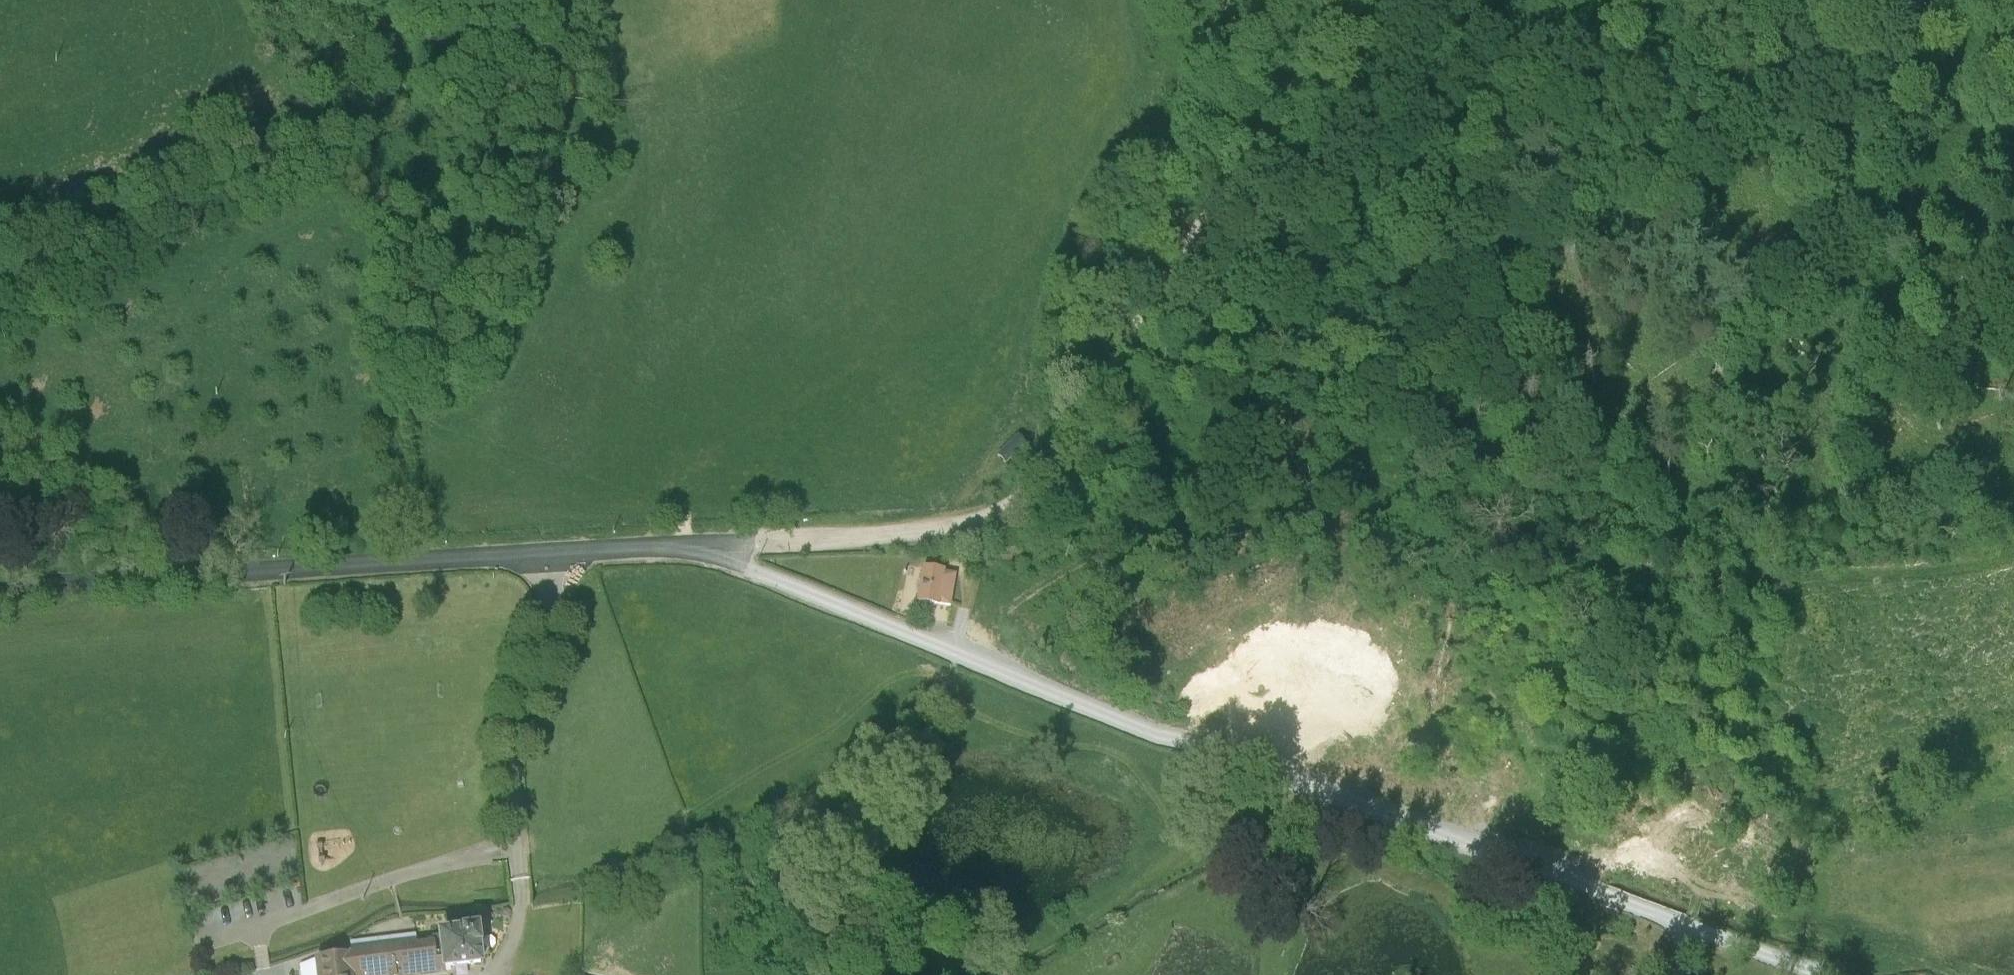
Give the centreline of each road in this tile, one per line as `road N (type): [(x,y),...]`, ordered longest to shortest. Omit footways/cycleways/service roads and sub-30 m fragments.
road 1 (unclassified): [(1336,0),(1191,214),(1085,395),(1019,473),(937,495),(0,542)]

